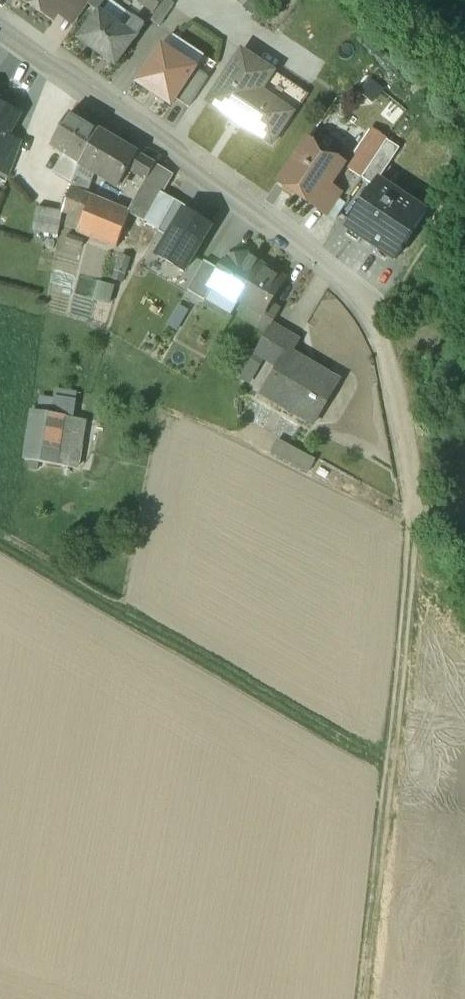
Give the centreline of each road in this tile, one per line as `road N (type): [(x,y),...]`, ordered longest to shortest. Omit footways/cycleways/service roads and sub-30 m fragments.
road 1 (track): [(381,322),(403,369),(428,520),(377,998)]
road 2 (residential): [(0,26),(124,112),(381,322)]
road 3 (track): [(0,548),(404,779)]

